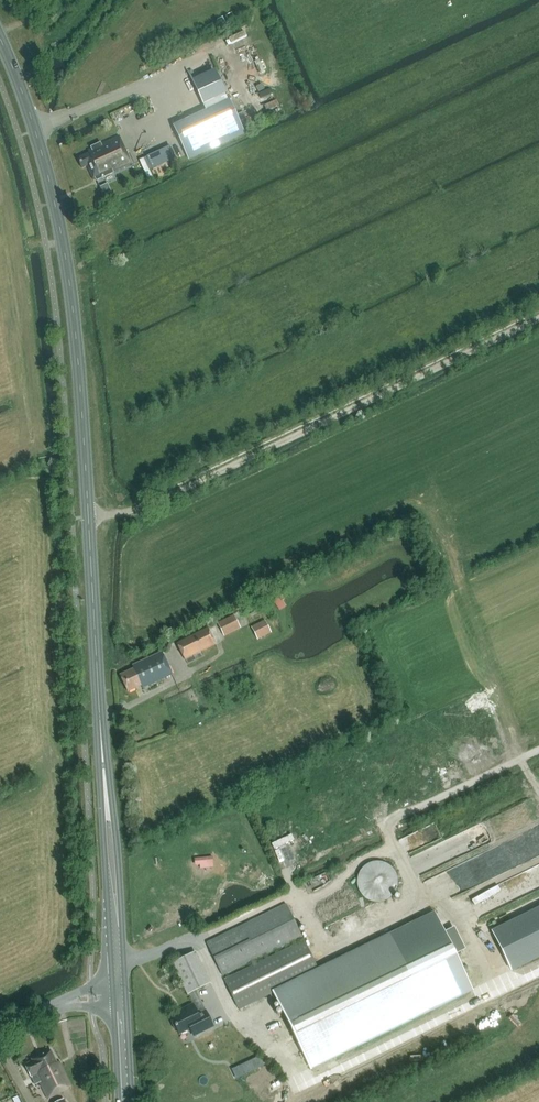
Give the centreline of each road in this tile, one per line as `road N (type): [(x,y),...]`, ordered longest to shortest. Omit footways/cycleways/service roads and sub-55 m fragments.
road 1 (track): [(85,513),(163,499),(538,318)]
road 2 (primary): [(97,651),(98,485),(74,320)]
road 3 (primary): [(74,320),(97,651)]
road 4 (primary): [(74,320),(45,163),(0,38)]
road 5 (primary): [(126,997),(101,722)]
road 6 (primary): [(101,722),(113,997)]

